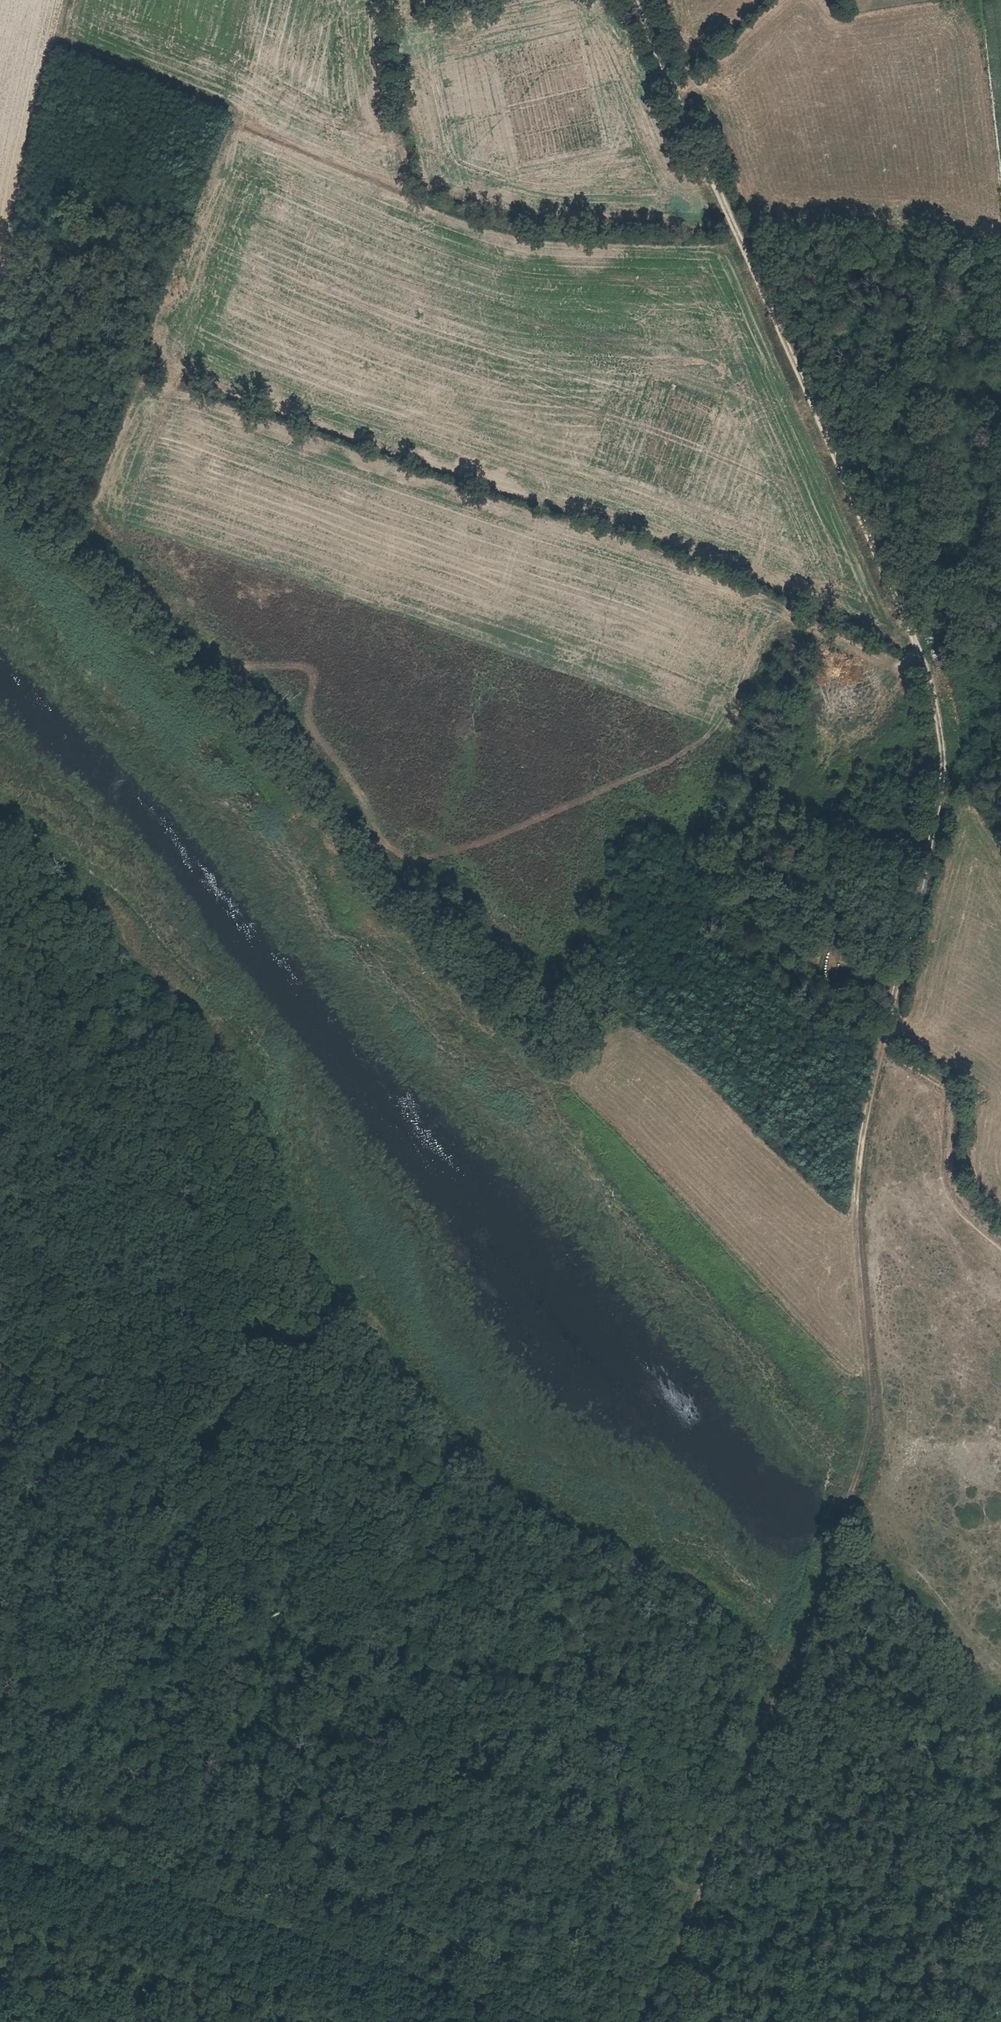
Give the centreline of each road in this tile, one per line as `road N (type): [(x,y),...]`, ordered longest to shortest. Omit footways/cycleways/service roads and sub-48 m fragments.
road 1 (track): [(639,0),(939,722),(925,866),(860,1145),(854,1214),(873,1379),(871,1439),(810,1623),(768,1697),(743,1782)]

